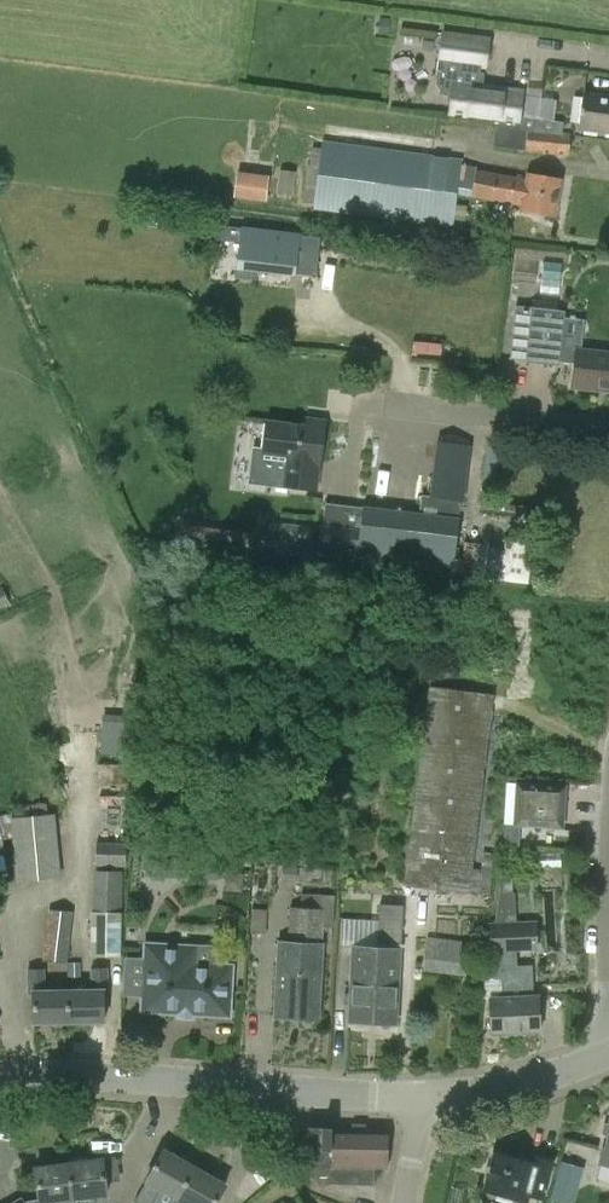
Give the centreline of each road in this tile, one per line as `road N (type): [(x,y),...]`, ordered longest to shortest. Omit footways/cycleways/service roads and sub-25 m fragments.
road 1 (tertiary): [(409,1097),(143,1083),(0,1089)]
road 2 (residential): [(398,412),(608,435)]
road 3 (tertiary): [(608,1050),(527,1080),(409,1097)]
road 4 (residential): [(608,877),(608,1050)]

